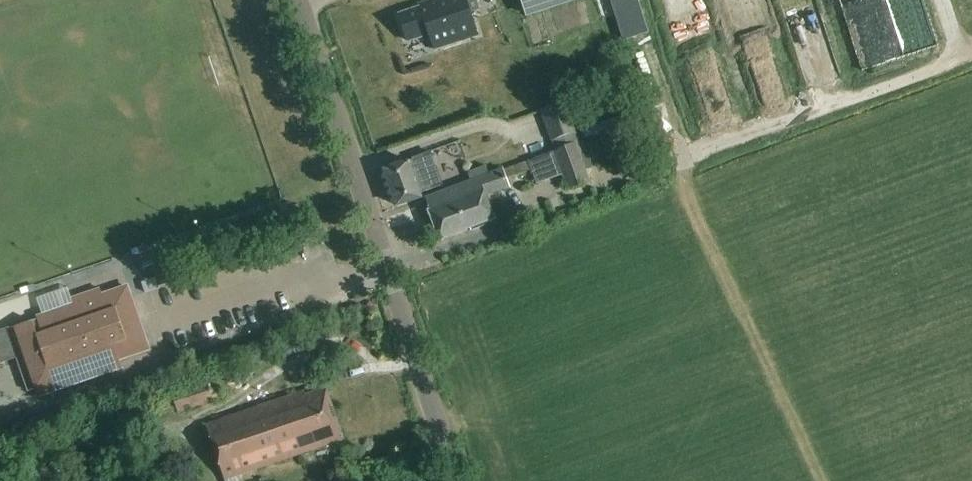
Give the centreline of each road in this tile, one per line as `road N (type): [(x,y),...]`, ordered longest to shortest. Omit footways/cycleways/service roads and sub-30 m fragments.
road 1 (tertiary): [(458,480),(297,0)]

